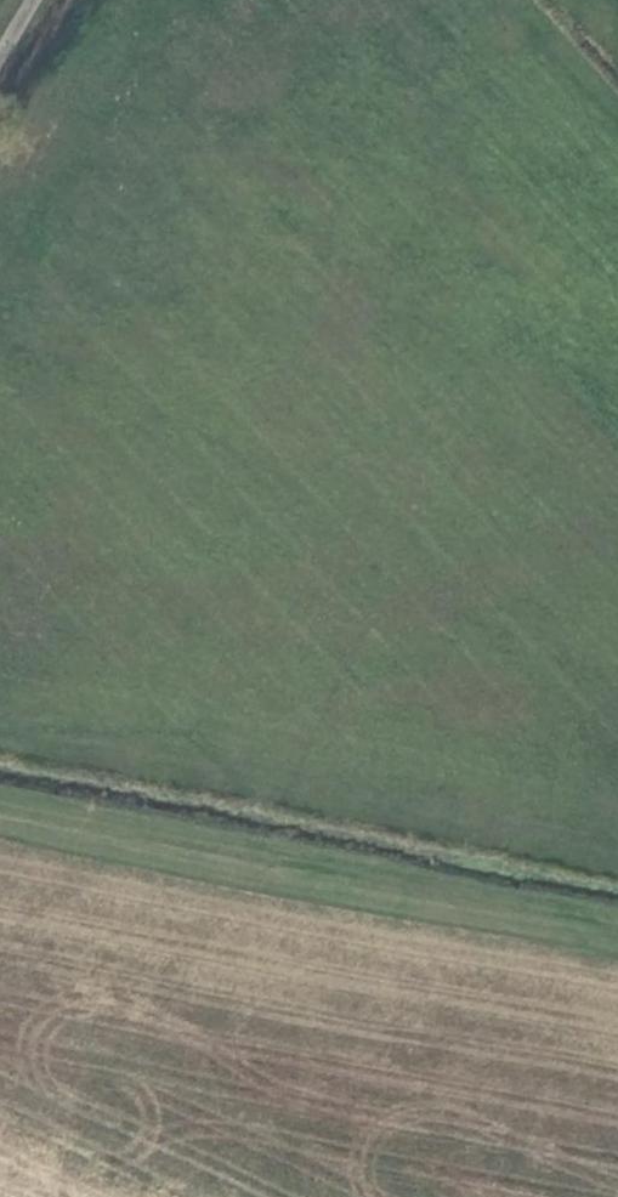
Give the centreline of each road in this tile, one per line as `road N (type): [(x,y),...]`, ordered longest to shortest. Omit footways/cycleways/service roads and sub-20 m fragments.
road 1 (track): [(617,937),(0,812)]

